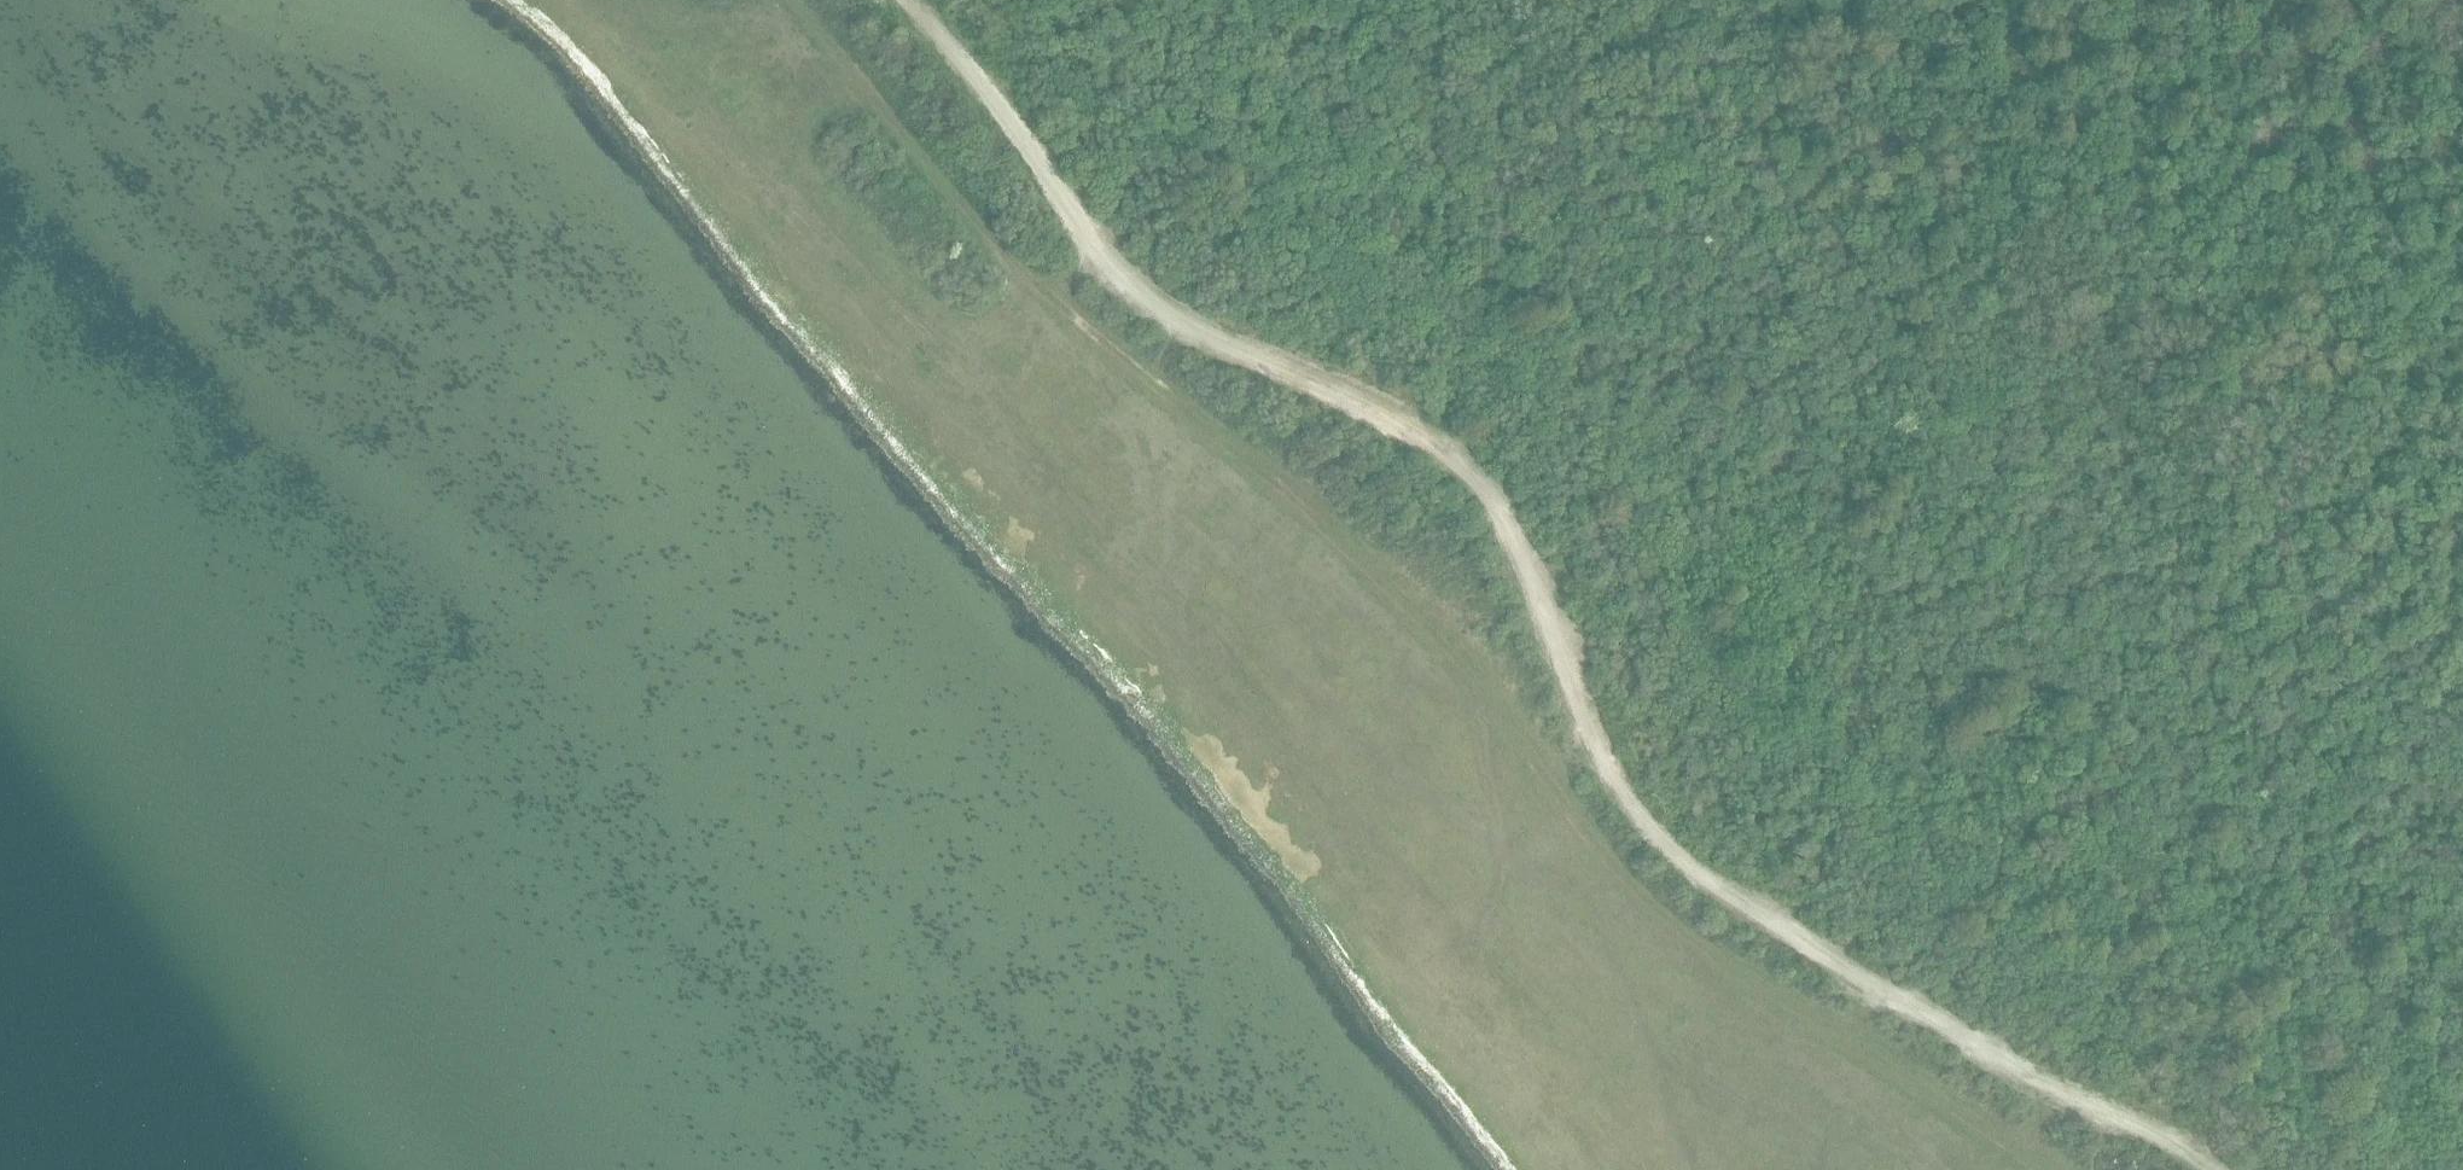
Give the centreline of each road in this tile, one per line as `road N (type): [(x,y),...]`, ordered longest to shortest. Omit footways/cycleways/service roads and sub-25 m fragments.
road 1 (track): [(2052,1169),(1722,963),(1628,882),(1461,663),(1239,452),(1009,258),(800,0)]

